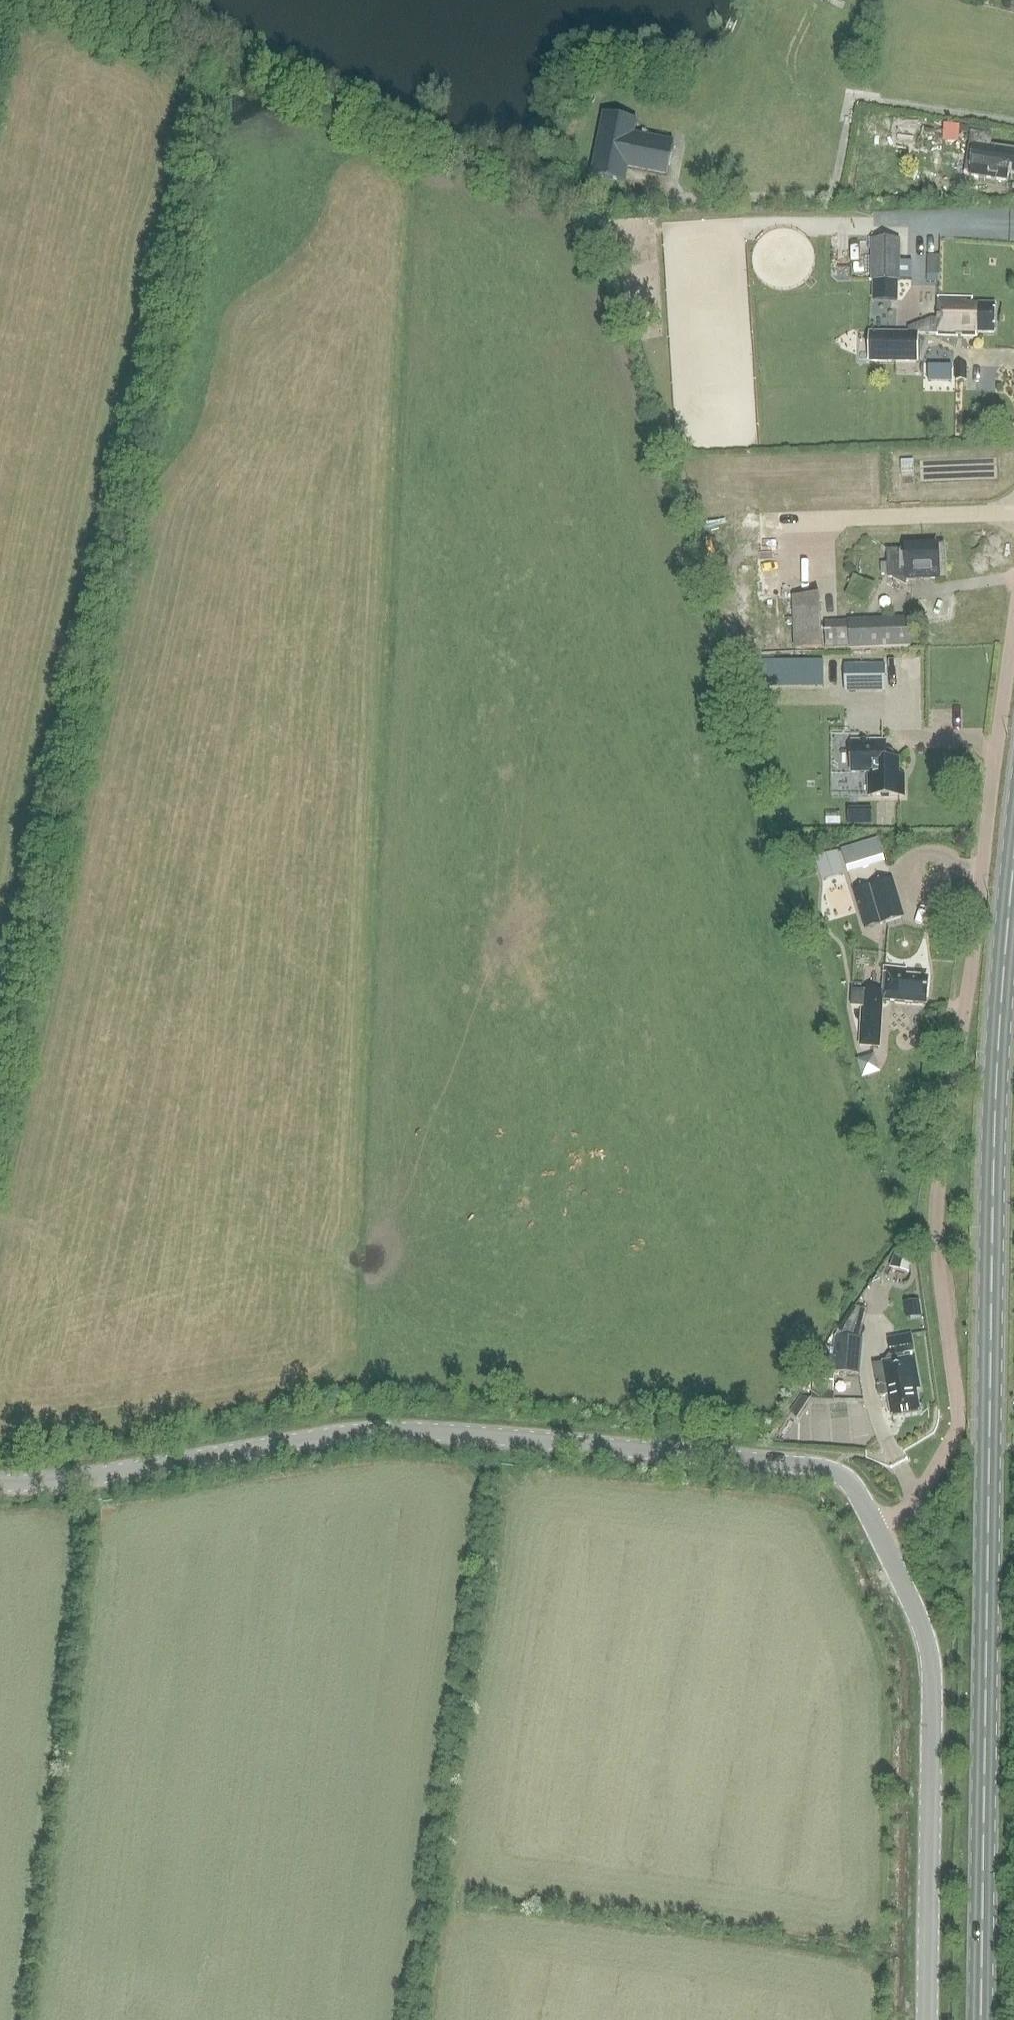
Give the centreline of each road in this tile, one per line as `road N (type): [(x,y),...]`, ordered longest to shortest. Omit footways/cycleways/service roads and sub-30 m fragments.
road 1 (primary): [(979,2019),(994,1079),(1013,851)]
road 2 (unclassified): [(880,1537),(921,1492),(958,1426),(936,1212),(1013,626)]
road 3 (tertiary): [(880,1537),(861,1500),(823,1469),(406,1431),(0,1482)]
road 4 (tertiary): [(926,2019),(931,1672),(921,1622),(880,1537)]

